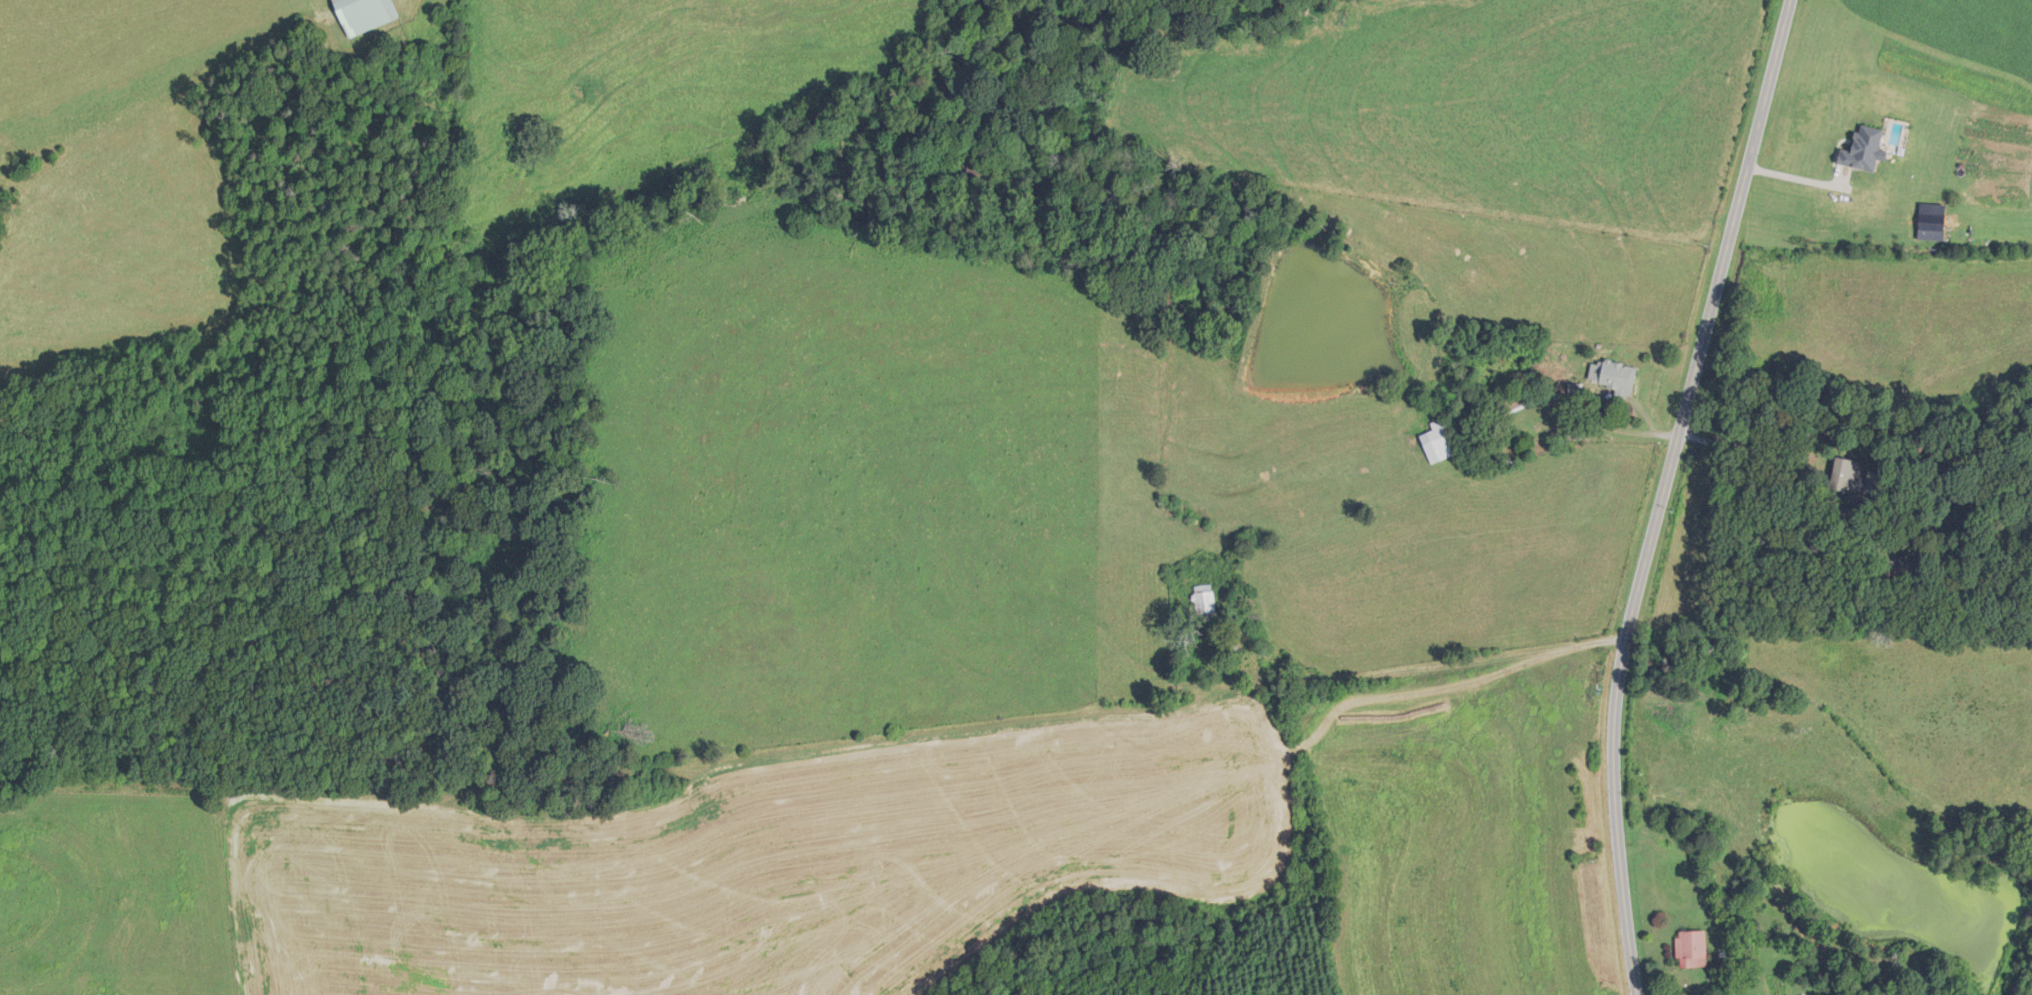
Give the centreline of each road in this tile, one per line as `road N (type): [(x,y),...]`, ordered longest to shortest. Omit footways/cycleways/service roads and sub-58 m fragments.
road 1 (residential): [(1640,994),(1613,824),(1619,658),(1787,0)]

